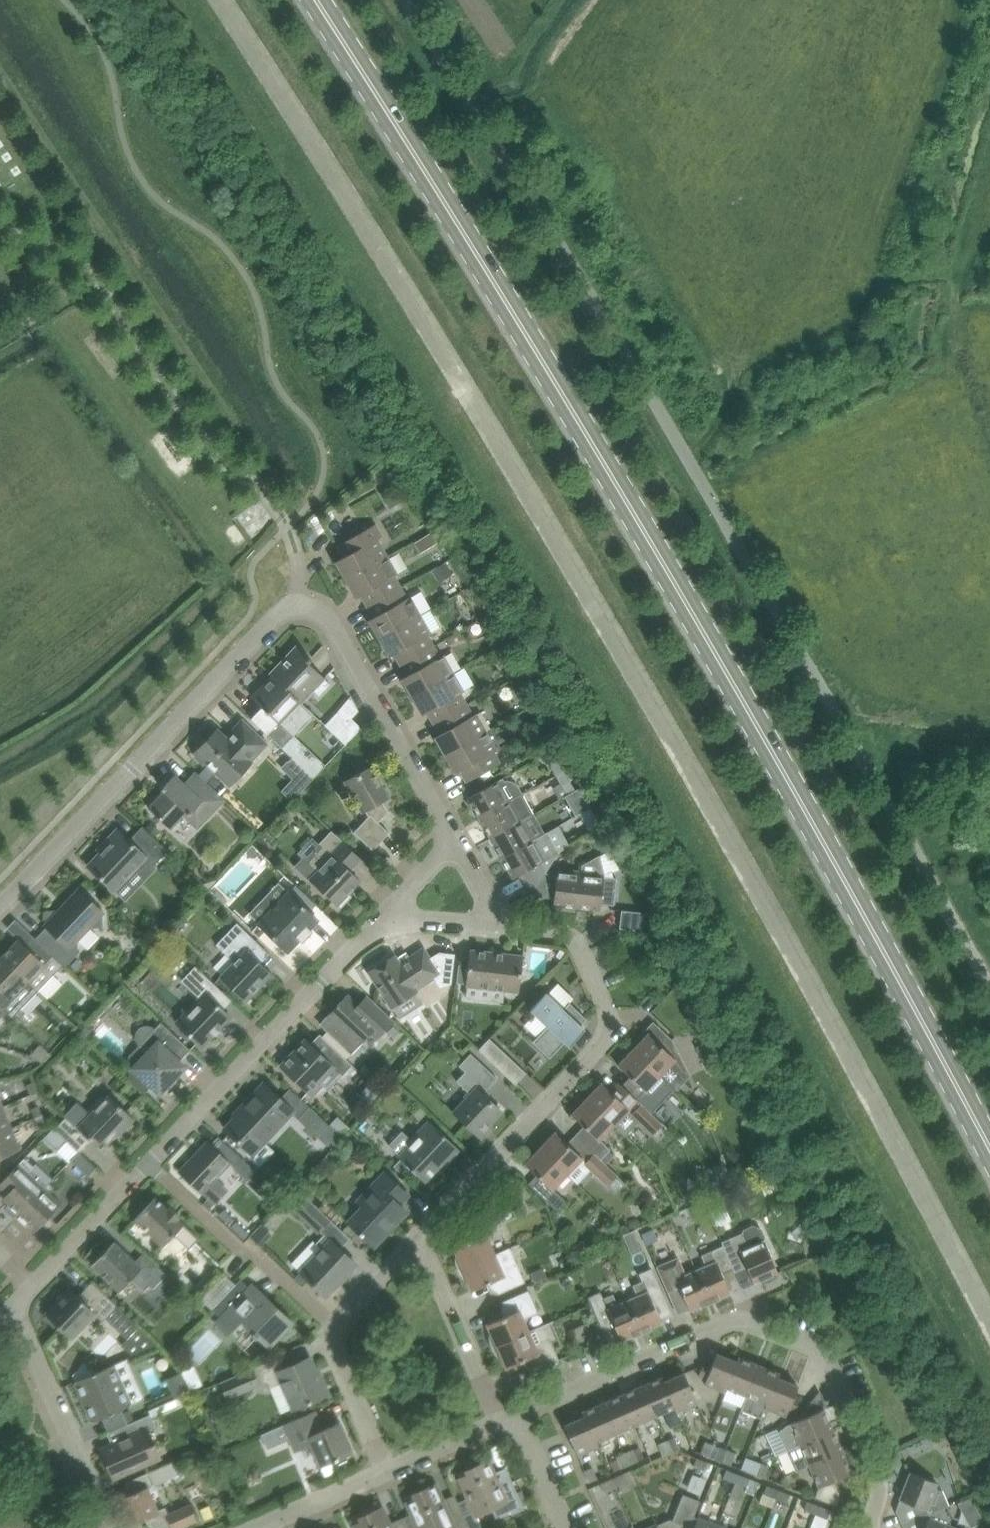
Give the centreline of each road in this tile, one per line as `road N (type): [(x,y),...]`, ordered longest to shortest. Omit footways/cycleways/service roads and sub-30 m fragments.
road 1 (primary): [(989,1140),(692,608),(320,0)]
road 2 (unclassified): [(989,991),(618,341),(411,0)]
road 3 (residential): [(452,842),(324,617),(287,610),(0,909)]
road 4 (residential): [(517,1414),(722,1324),(748,1321),(824,1356),(875,1473),(879,1495),(865,1527)]
road 5 (residential): [(34,1286),(386,915)]
road 6 (residential): [(416,1236),(607,1039),(611,1022),(582,946),(569,934),(499,926)]
road 7 (residential): [(386,1470),(331,1342),(331,1327),(416,1236)]
road 8 (residential): [(101,1527),(100,1503),(17,1310)]
road 9 (residential): [(499,1421),(416,1236)]
road 10 (residential): [(253,1527),(386,1470)]
road 11 (residential): [(567,1527),(517,1414)]
road 12 (residential): [(386,1470),(499,1421)]

